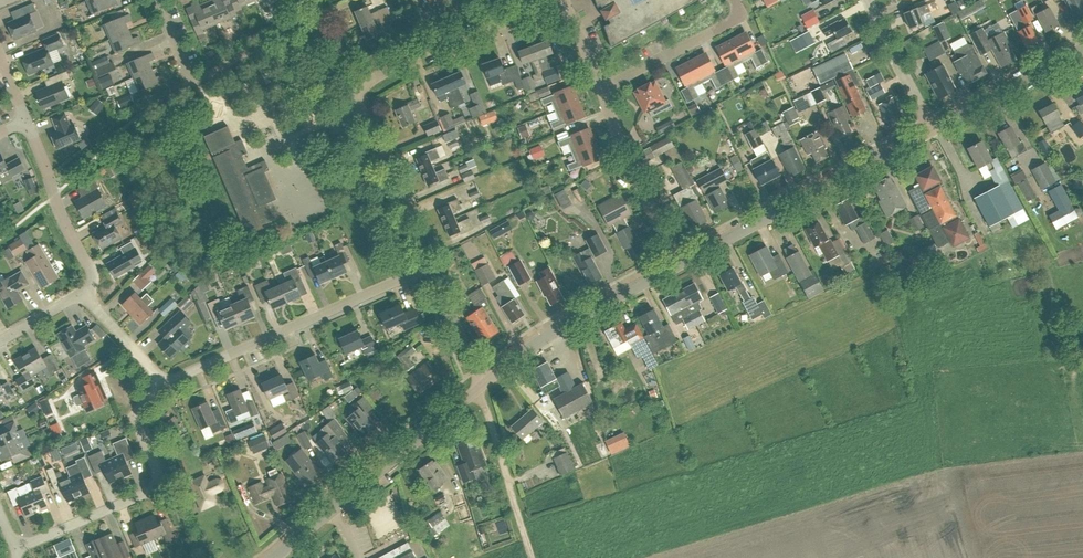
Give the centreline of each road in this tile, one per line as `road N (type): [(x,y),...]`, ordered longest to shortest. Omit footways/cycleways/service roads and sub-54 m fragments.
road 1 (residential): [(167,383),(430,266)]
road 2 (tertiary): [(680,265),(933,128)]
road 3 (tertiary): [(271,557),(484,382)]
road 4 (residential): [(17,549),(155,485),(138,415),(167,383)]
road 5 (tertiary): [(484,382),(544,338),(680,265)]
road 6 (residential): [(352,88),(433,47),(564,7)]
road 7 (residential): [(430,266),(352,88)]
road 8 (residential): [(680,265),(619,142),(606,88)]
road 9 (residential): [(81,294),(94,278),(26,121)]
road 10 (track): [(476,389),(531,557)]
road 11 (residential): [(606,88),(743,15),(734,0)]
road 12 (tertiary): [(933,128),(1082,50)]
road 13 (residential): [(192,84),(320,11)]
road 14 (residential): [(933,128),(867,0)]
road 15 (residential): [(484,382),(430,266)]
road 16 (residential): [(81,294),(167,383)]

